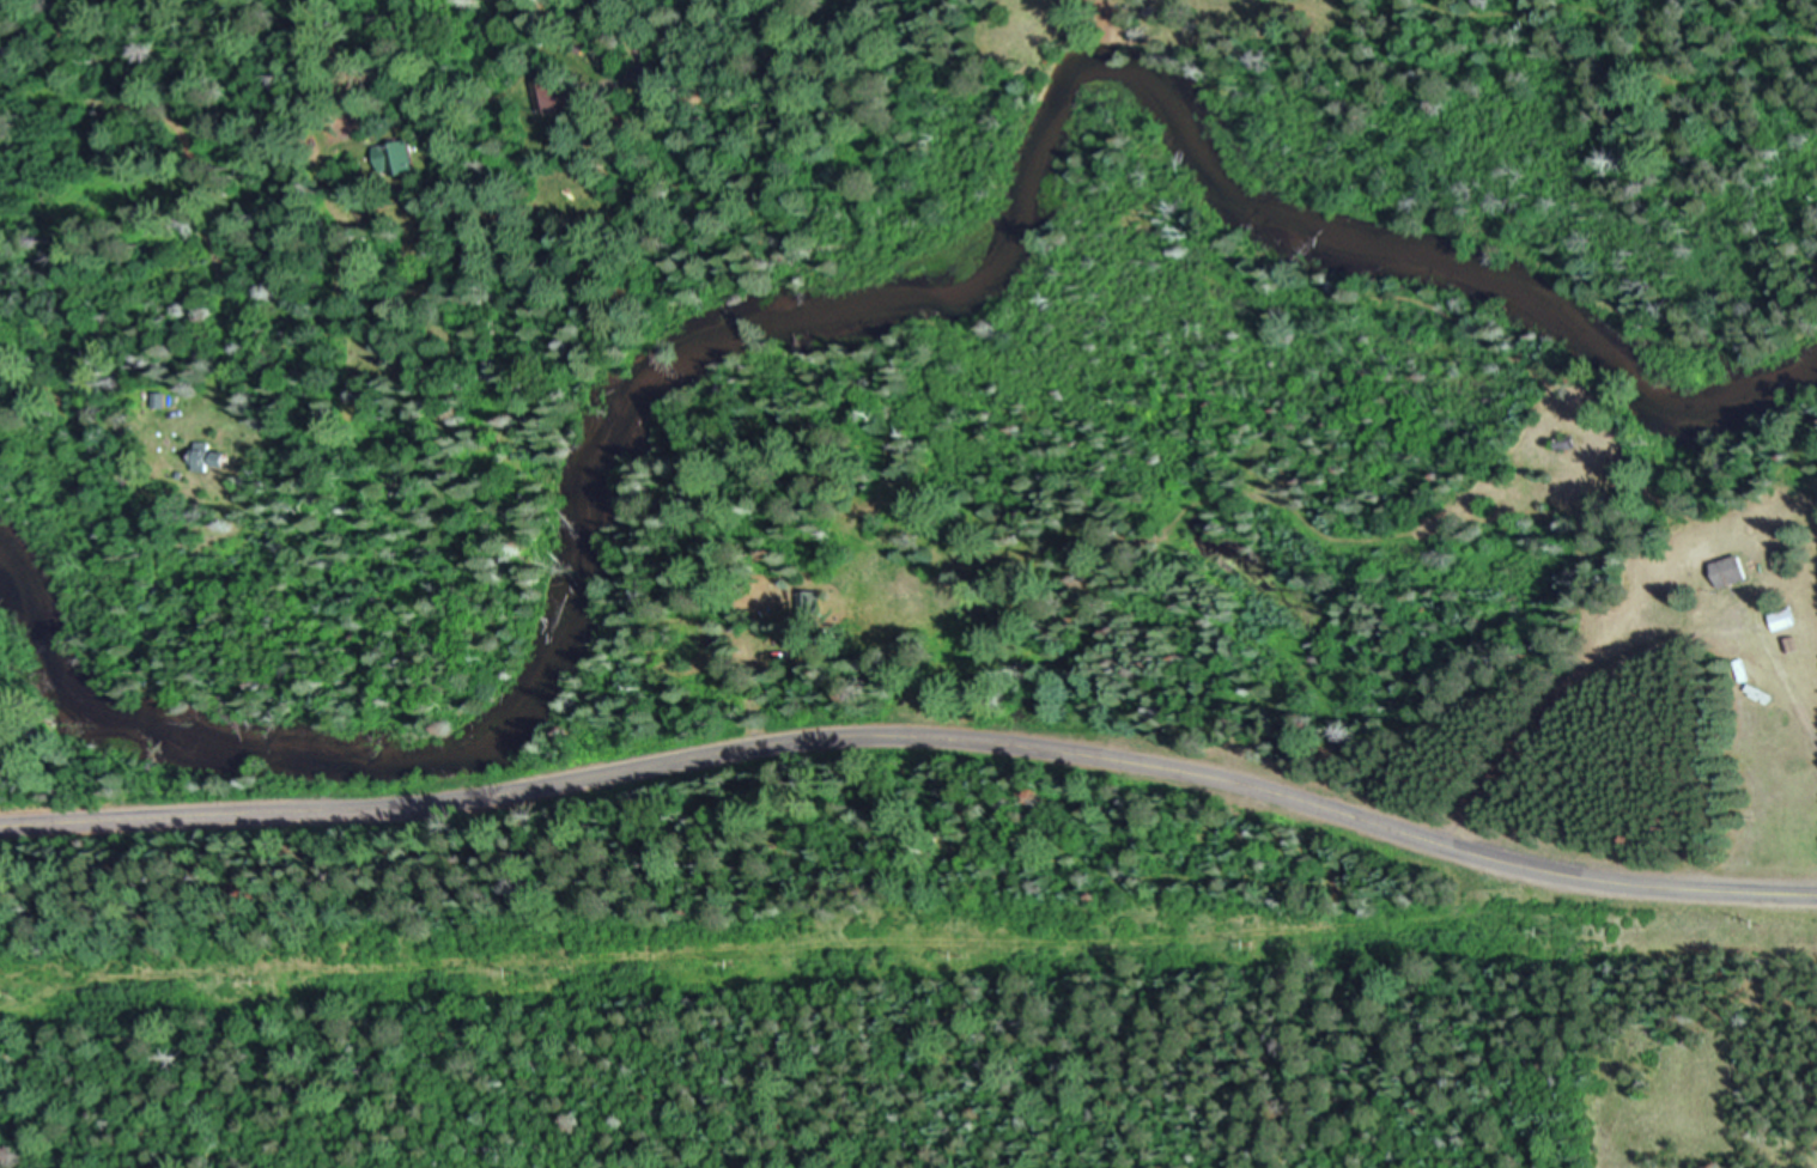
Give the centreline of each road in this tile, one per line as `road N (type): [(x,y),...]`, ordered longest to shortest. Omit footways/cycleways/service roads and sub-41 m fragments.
road 1 (secondary): [(1816,905),(1666,899),(1521,876),(1337,816),(1096,762),(911,738),(785,746),(456,804),(0,830)]

